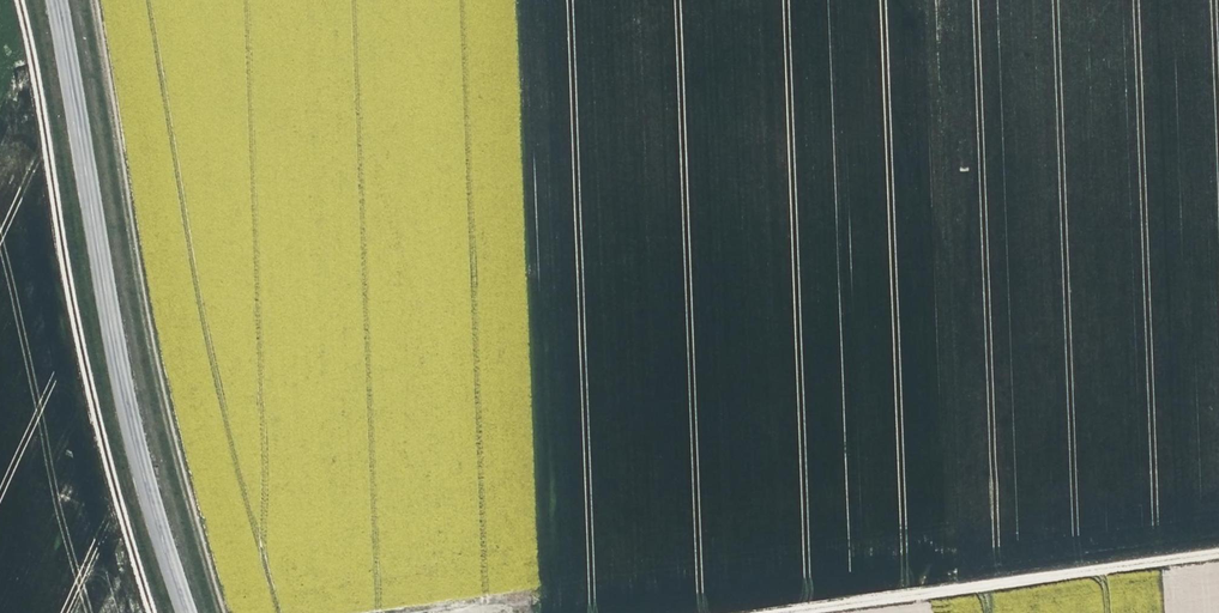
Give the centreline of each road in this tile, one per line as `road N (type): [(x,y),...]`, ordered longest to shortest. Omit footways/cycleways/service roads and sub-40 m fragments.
road 1 (tertiary): [(189,612),(130,418),(56,0)]
road 2 (track): [(1218,552),(780,612)]

